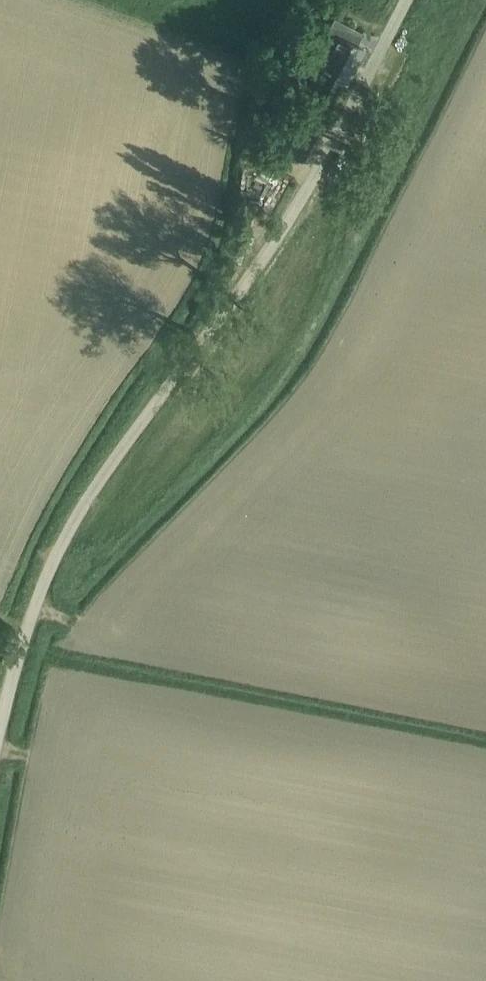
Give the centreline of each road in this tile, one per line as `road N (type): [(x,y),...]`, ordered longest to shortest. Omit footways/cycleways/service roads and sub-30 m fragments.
road 1 (unclassified): [(0,718),(40,588),(72,514),(323,167),(407,0)]

